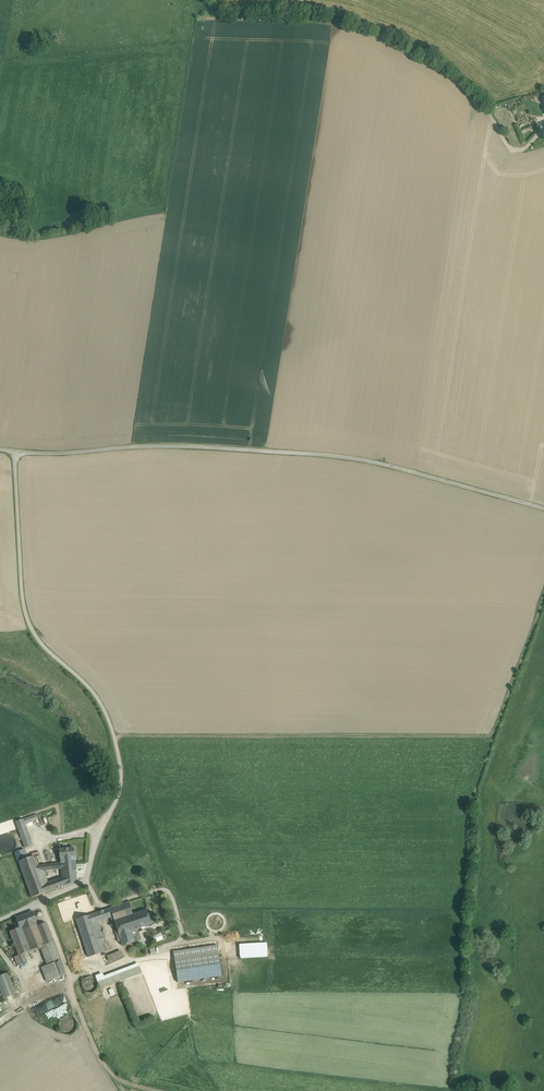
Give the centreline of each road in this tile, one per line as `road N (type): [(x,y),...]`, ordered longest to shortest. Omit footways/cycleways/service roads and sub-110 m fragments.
road 1 (unclassified): [(16,452),(151,446),(331,455),(432,473),(543,507)]
road 2 (unclassified): [(16,452),(26,613),(109,721),(124,774),(108,820)]
road 3 (track): [(115,738),(496,736)]
road 4 (track): [(162,1090),(125,1081),(108,1066),(40,902)]
road 5 (residential): [(108,820),(84,881),(0,920)]
road 6 (track): [(543,603),(496,736)]

